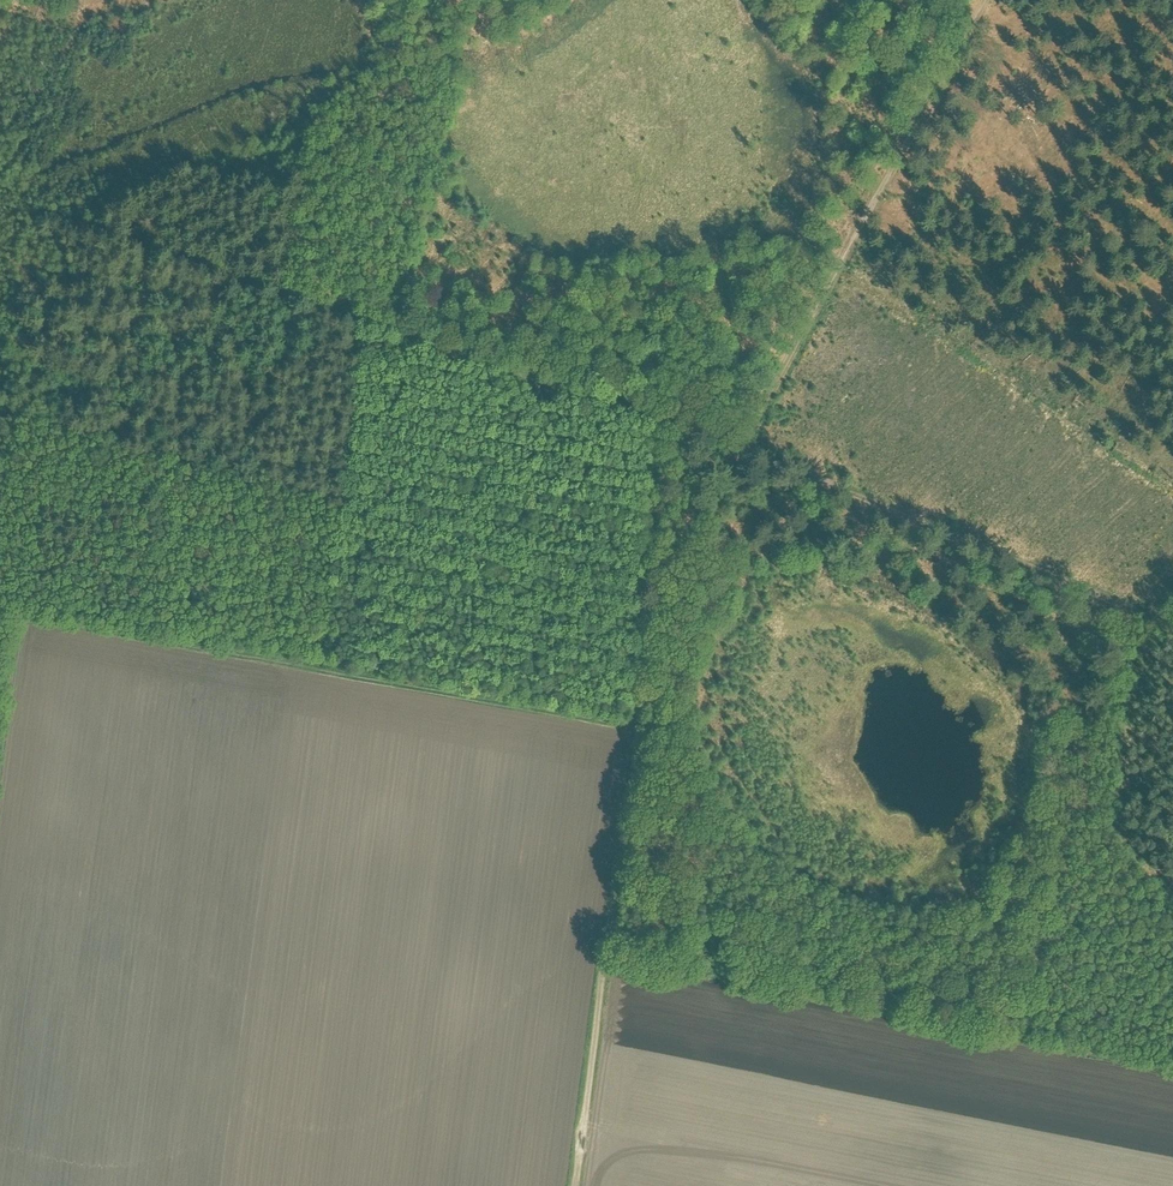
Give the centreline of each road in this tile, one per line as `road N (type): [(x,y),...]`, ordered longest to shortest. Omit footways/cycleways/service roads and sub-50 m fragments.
road 1 (track): [(576,1185),(651,630),(737,444),(992,0)]
road 2 (track): [(2,201),(737,444),(1172,627)]
road 3 (track): [(0,611),(638,729)]

